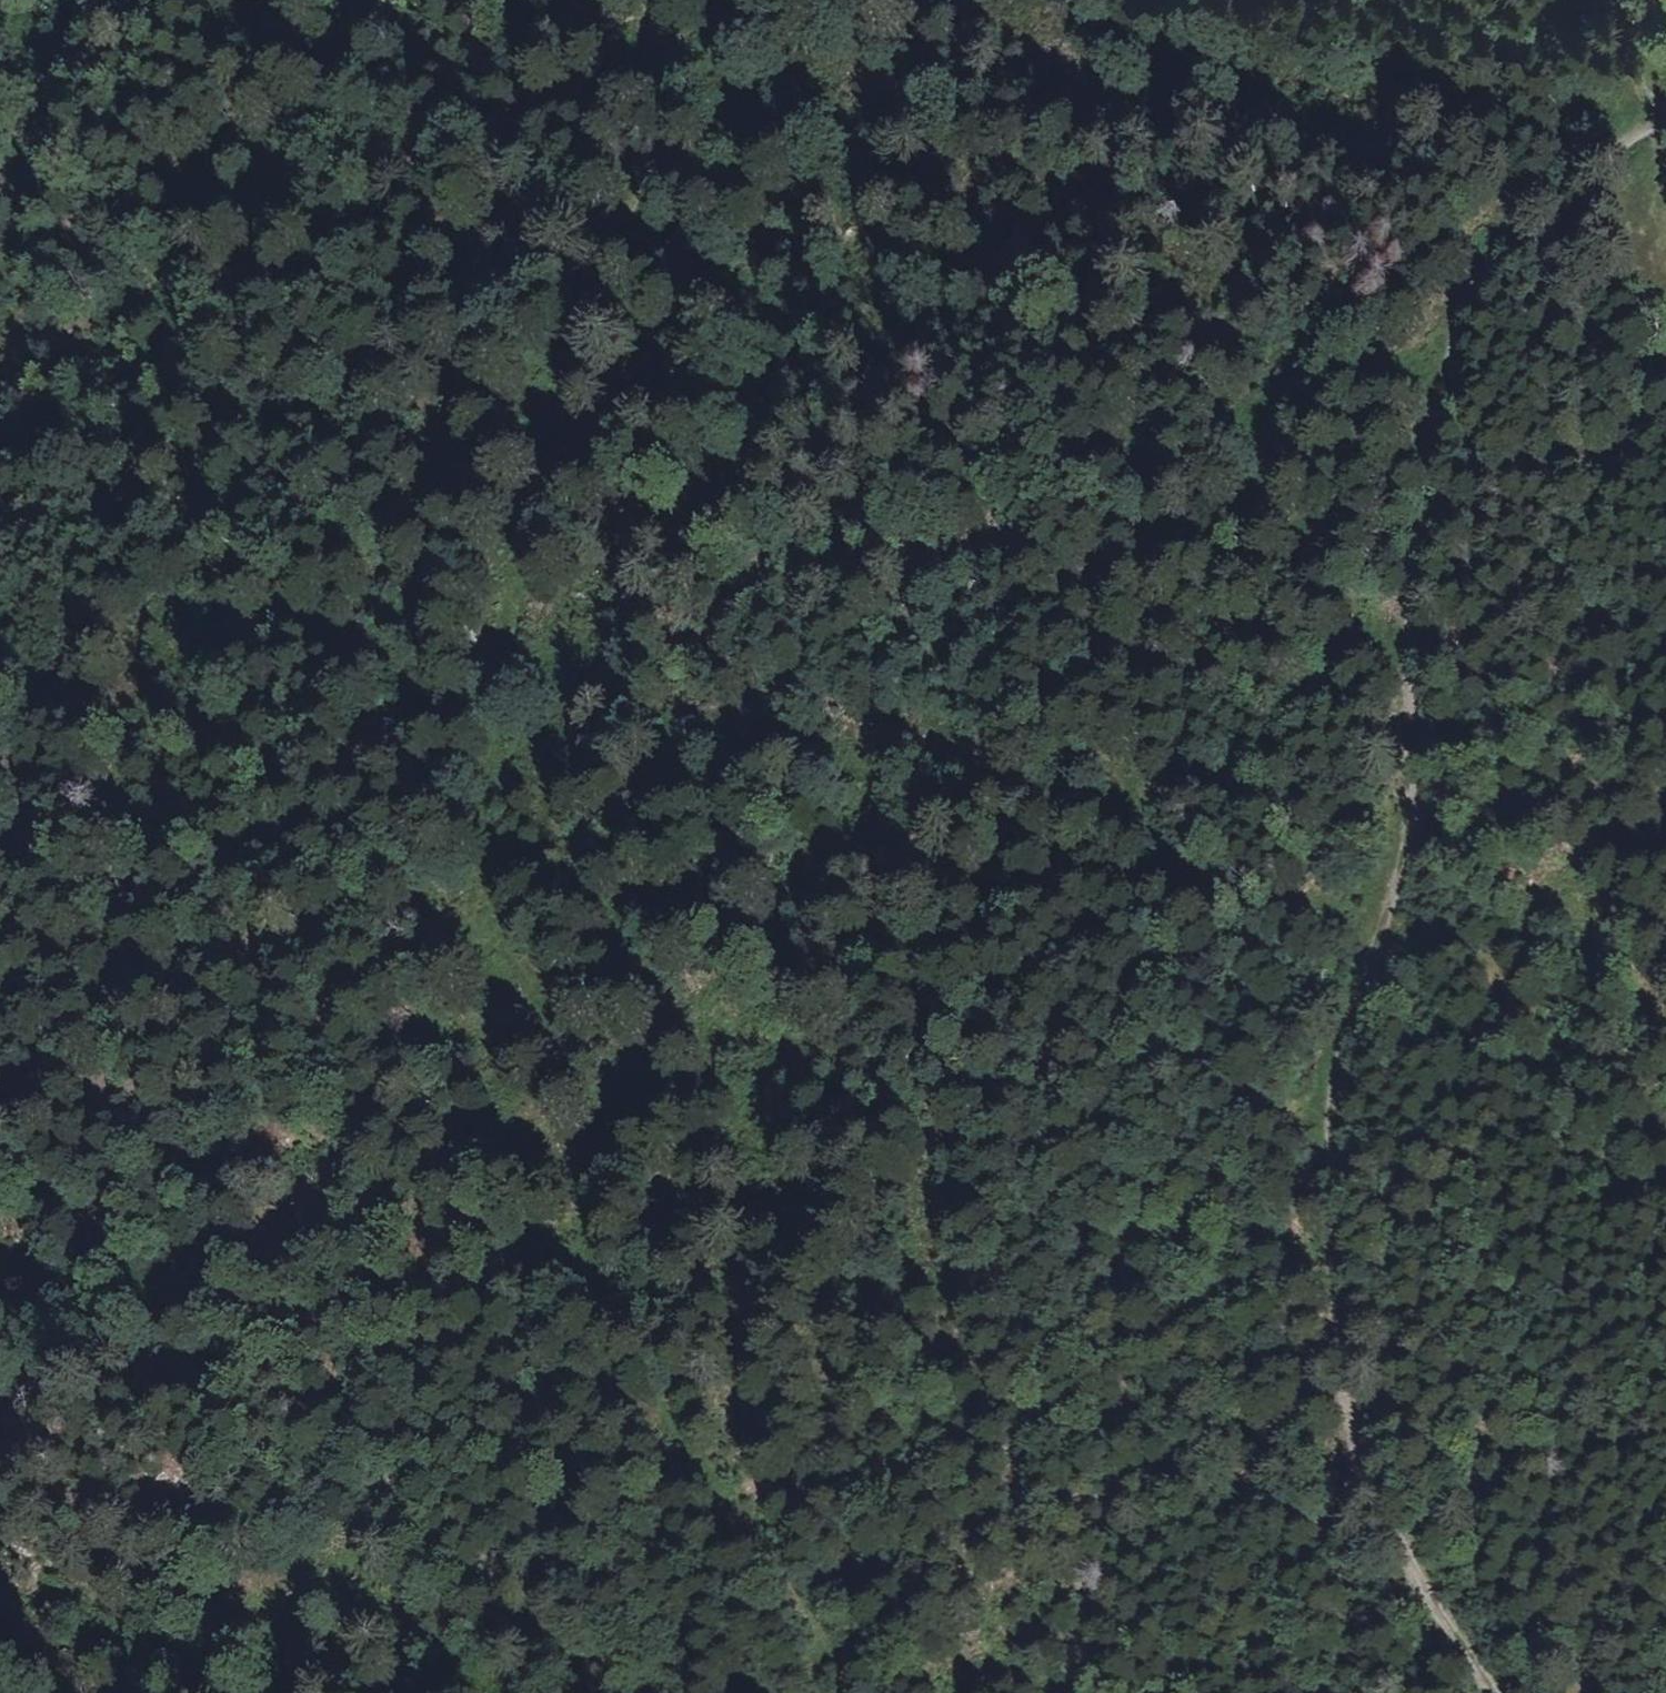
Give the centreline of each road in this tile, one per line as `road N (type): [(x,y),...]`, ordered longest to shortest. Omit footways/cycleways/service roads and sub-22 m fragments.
road 1 (track): [(1665,104),(1483,270),(1444,353),(1425,411),(1402,590),(1402,853),(1327,1090),(1330,1275),(1347,1409),(1428,1594),(1496,1692)]
road 2 (track): [(1628,0),(1646,122),(1665,192)]

